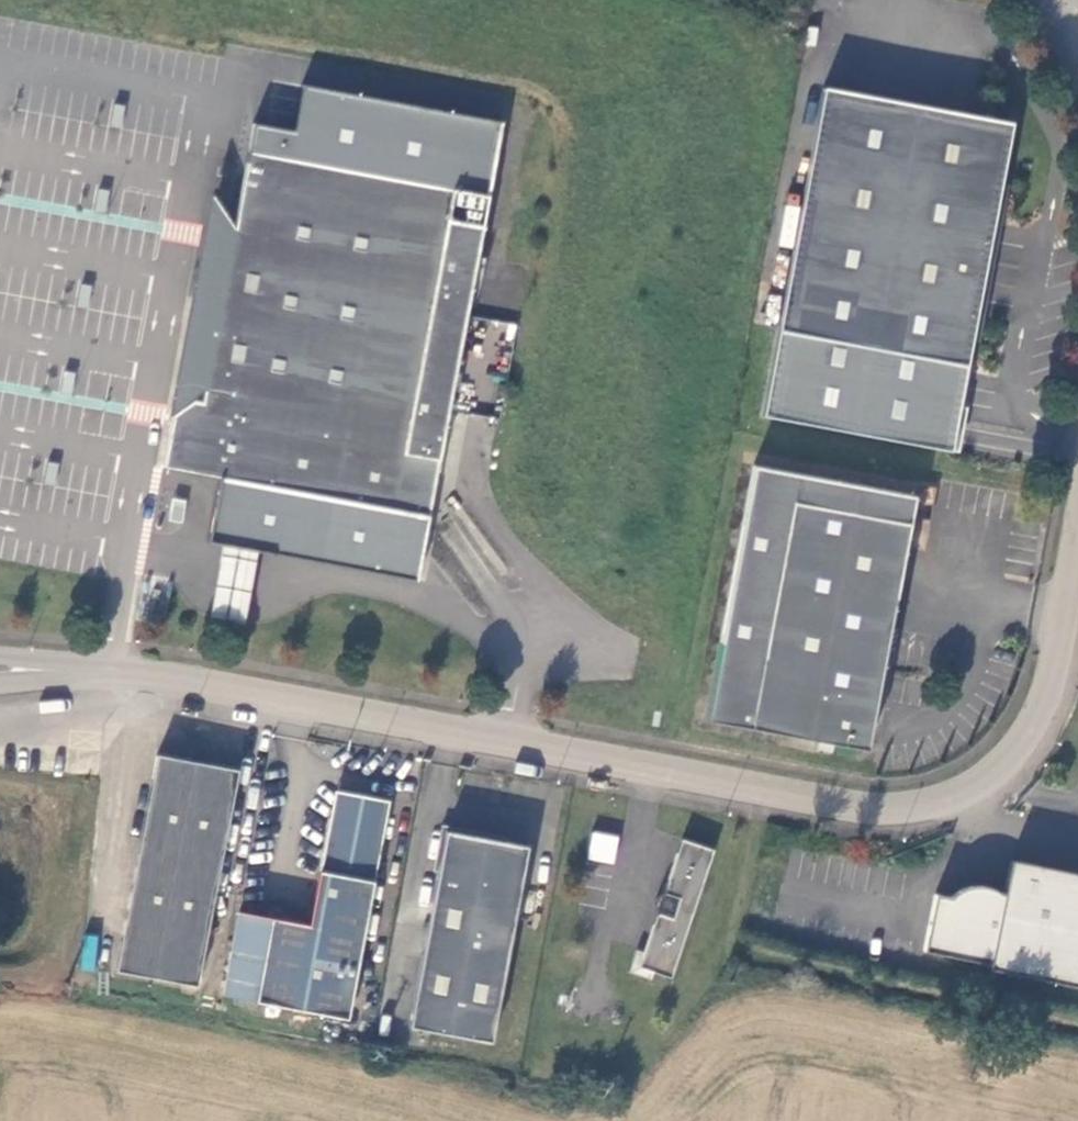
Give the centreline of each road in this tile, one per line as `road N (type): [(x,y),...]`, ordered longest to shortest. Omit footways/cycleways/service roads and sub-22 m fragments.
road 1 (residential): [(0,669),(147,674),(855,820),(912,820),(995,790),(1021,762),(1050,721),(1077,587)]

